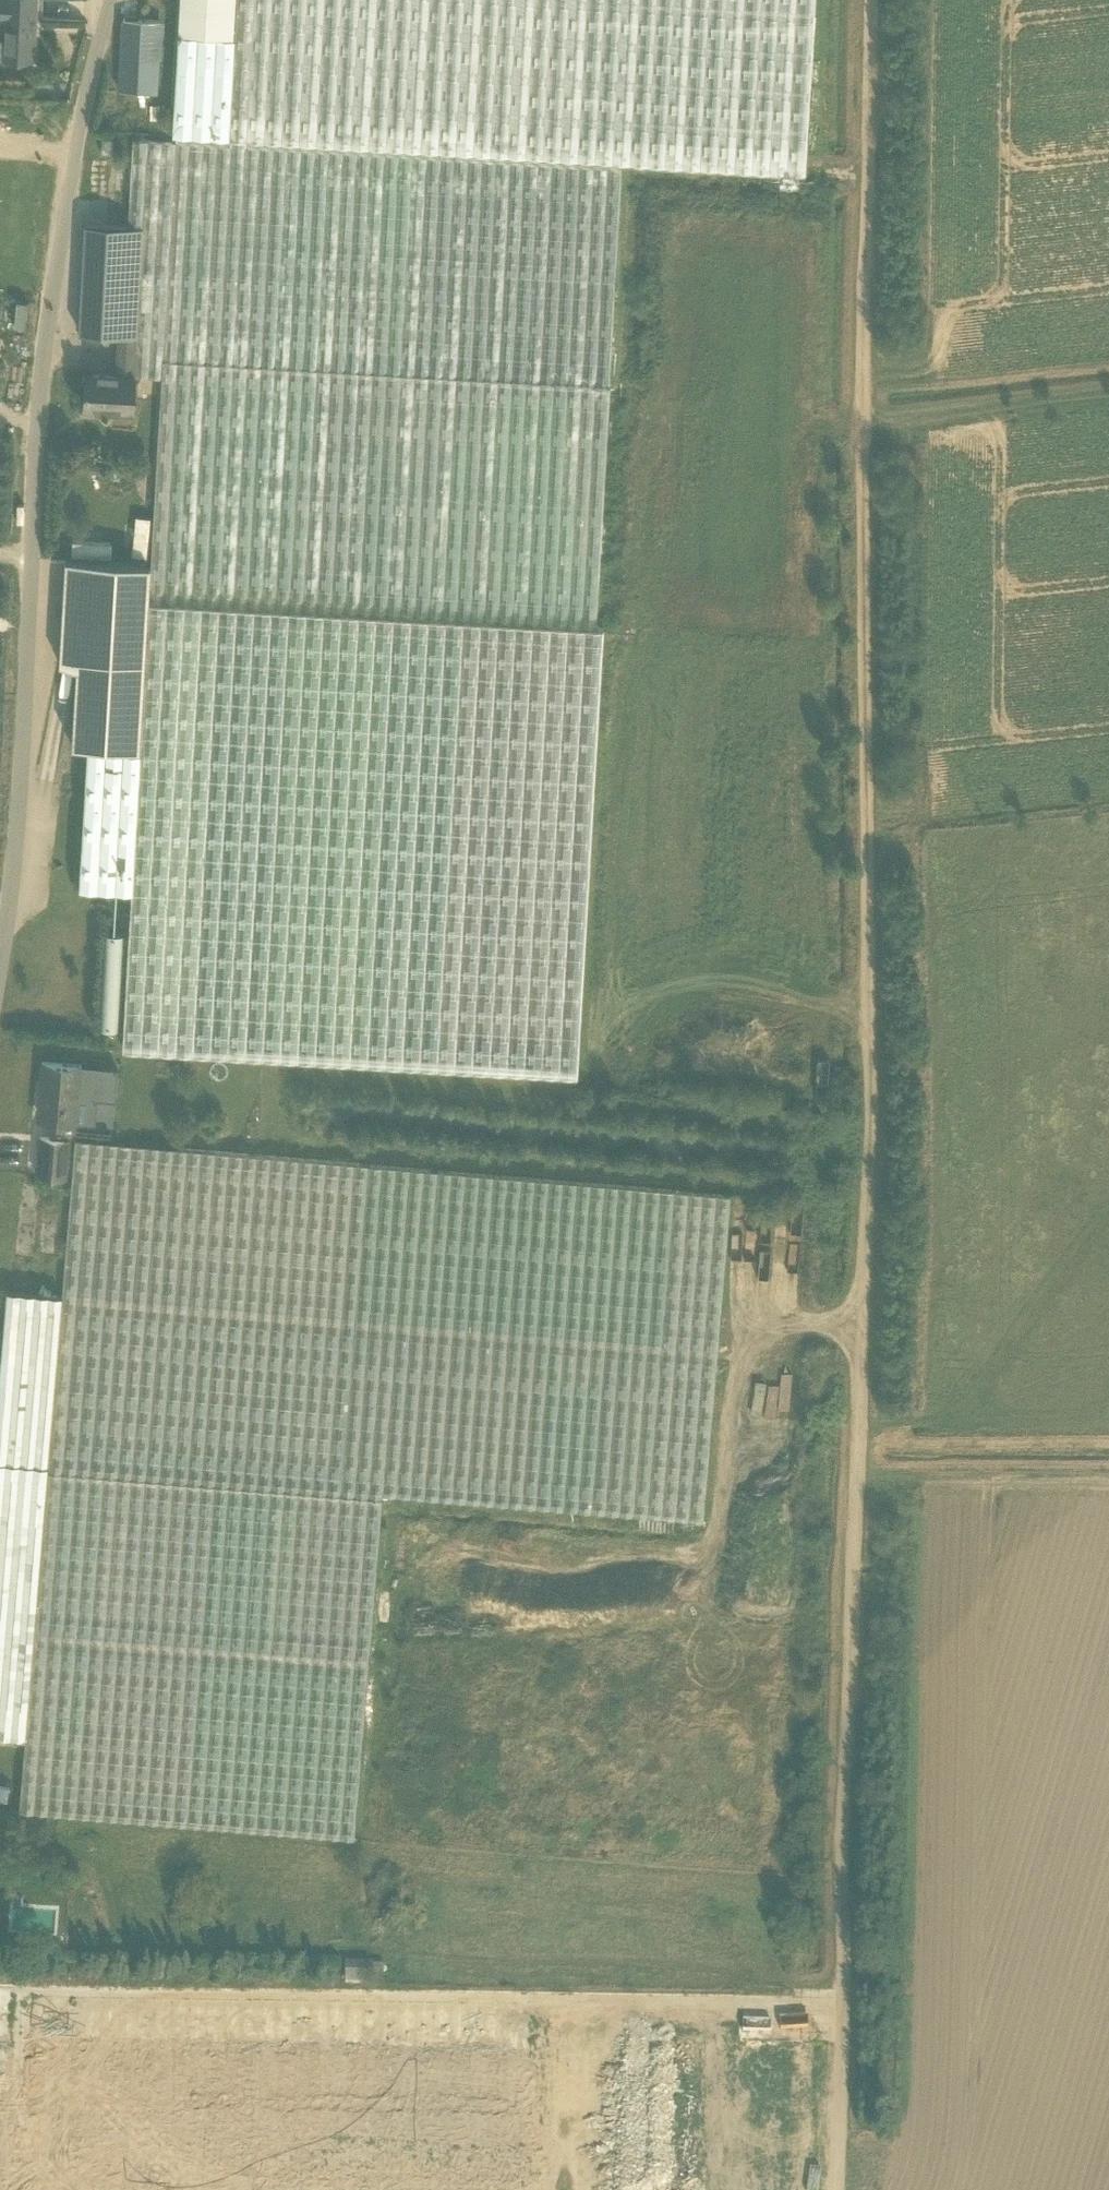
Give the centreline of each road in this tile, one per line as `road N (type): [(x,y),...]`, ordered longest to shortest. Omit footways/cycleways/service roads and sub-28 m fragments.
road 1 (track): [(835,2189),(870,1097),(862,425),(873,0)]
road 2 (unclassified): [(0,971),(21,776),(49,309),(104,0)]
road 3 (track): [(862,425),(1108,397)]

